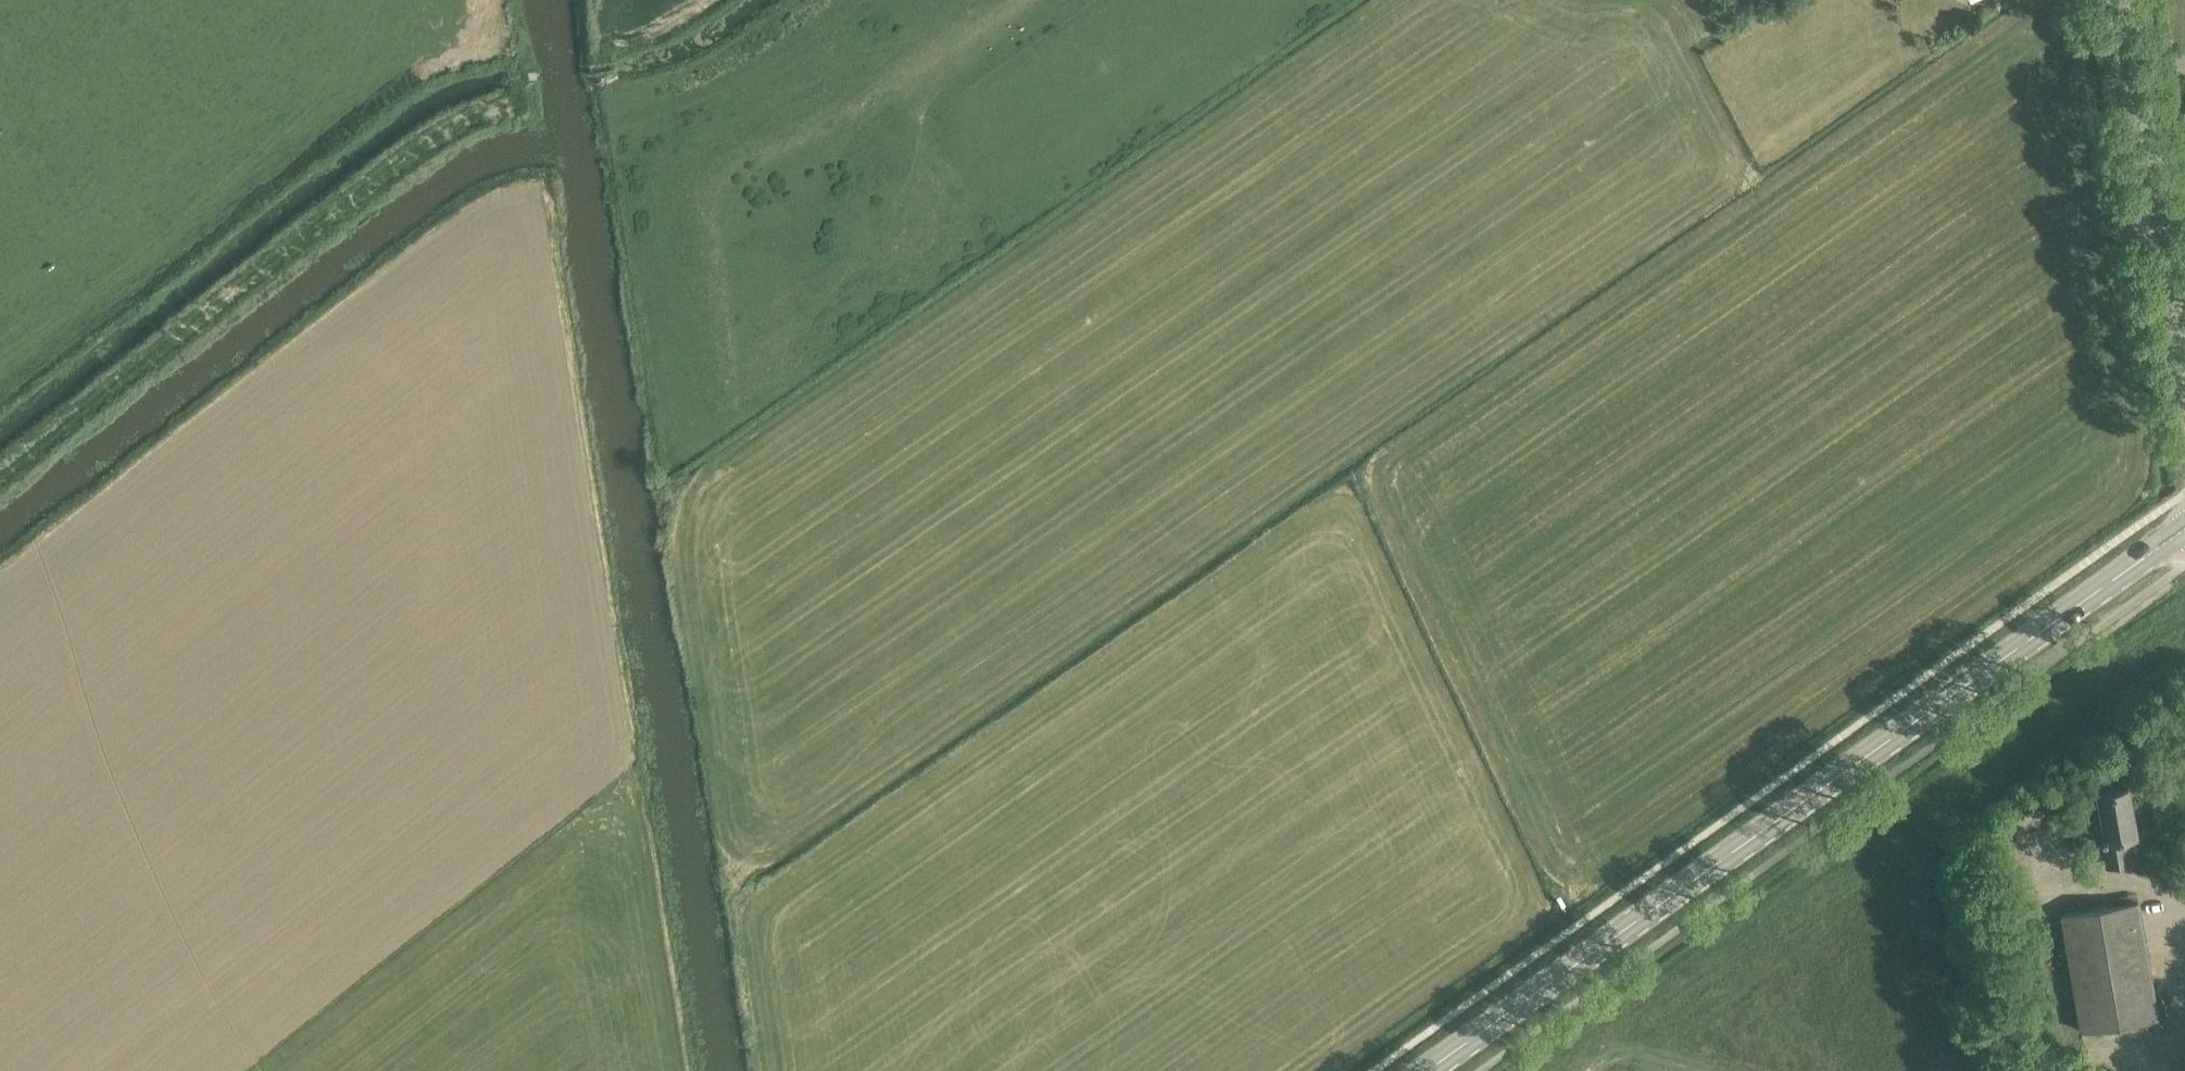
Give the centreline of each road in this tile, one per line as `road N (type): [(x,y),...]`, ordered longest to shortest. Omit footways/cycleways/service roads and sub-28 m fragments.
road 1 (secondary): [(1423,1070),(2184,531)]
road 2 (unclassified): [(2184,362),(2120,0)]

